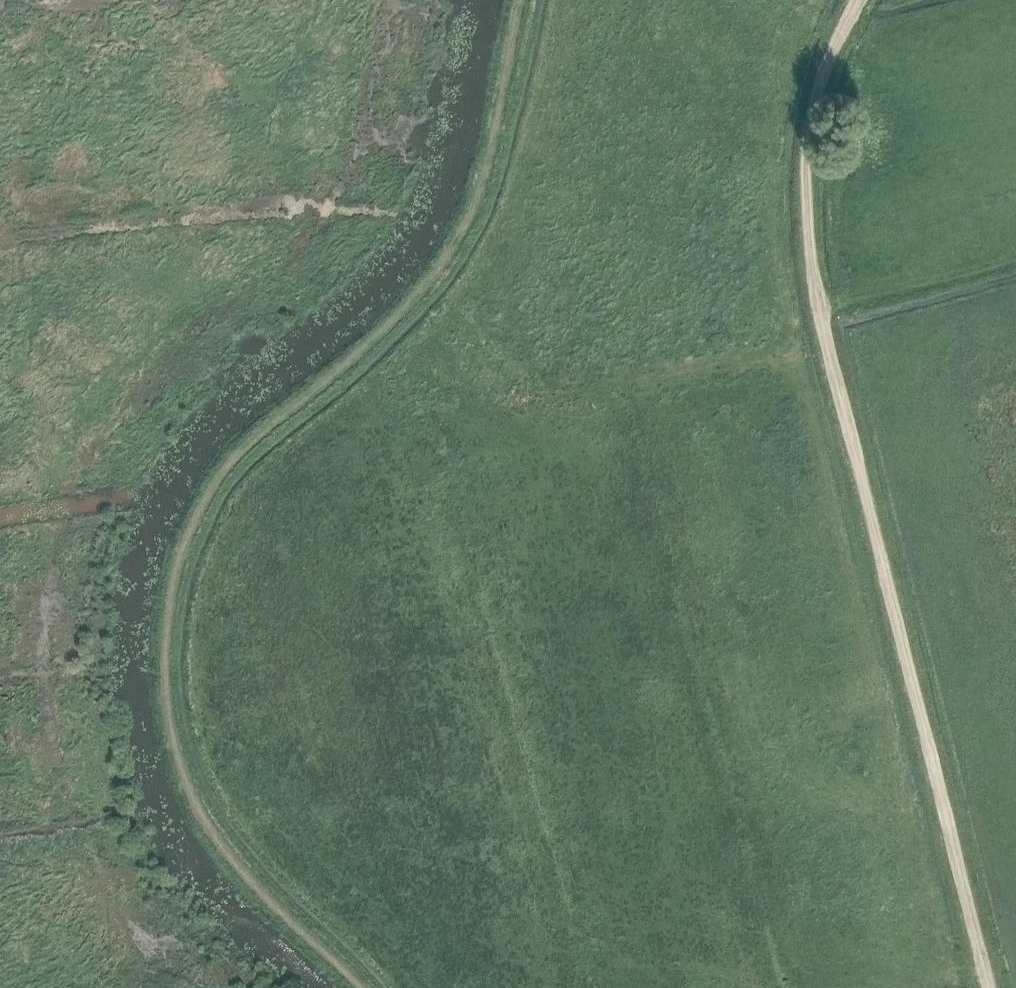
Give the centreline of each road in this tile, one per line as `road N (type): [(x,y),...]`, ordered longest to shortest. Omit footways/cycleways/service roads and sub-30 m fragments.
road 1 (track): [(859,0),(839,33),(812,131),(808,246),(987,987)]

